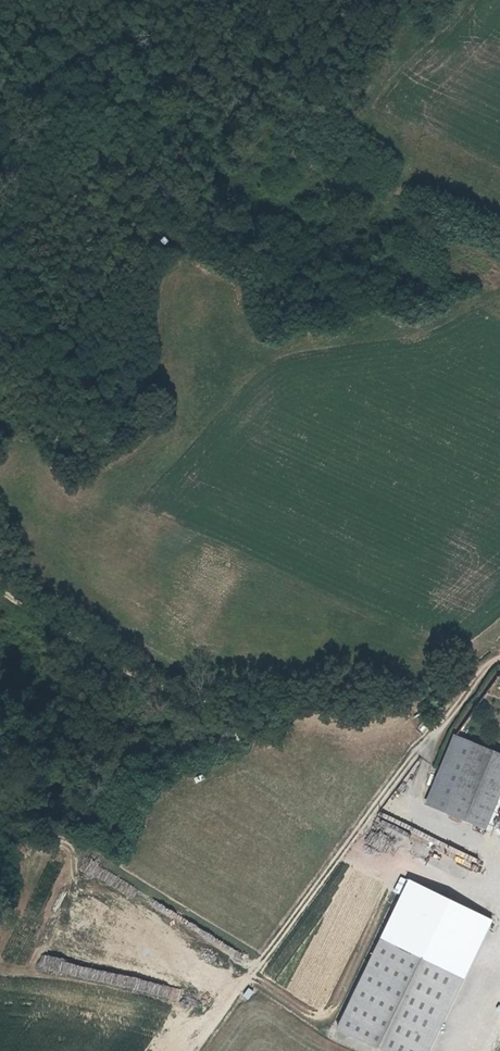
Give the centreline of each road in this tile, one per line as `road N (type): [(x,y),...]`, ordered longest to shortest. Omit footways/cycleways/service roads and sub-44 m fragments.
road 1 (track): [(0,579),(190,702),(373,687),(494,660)]

